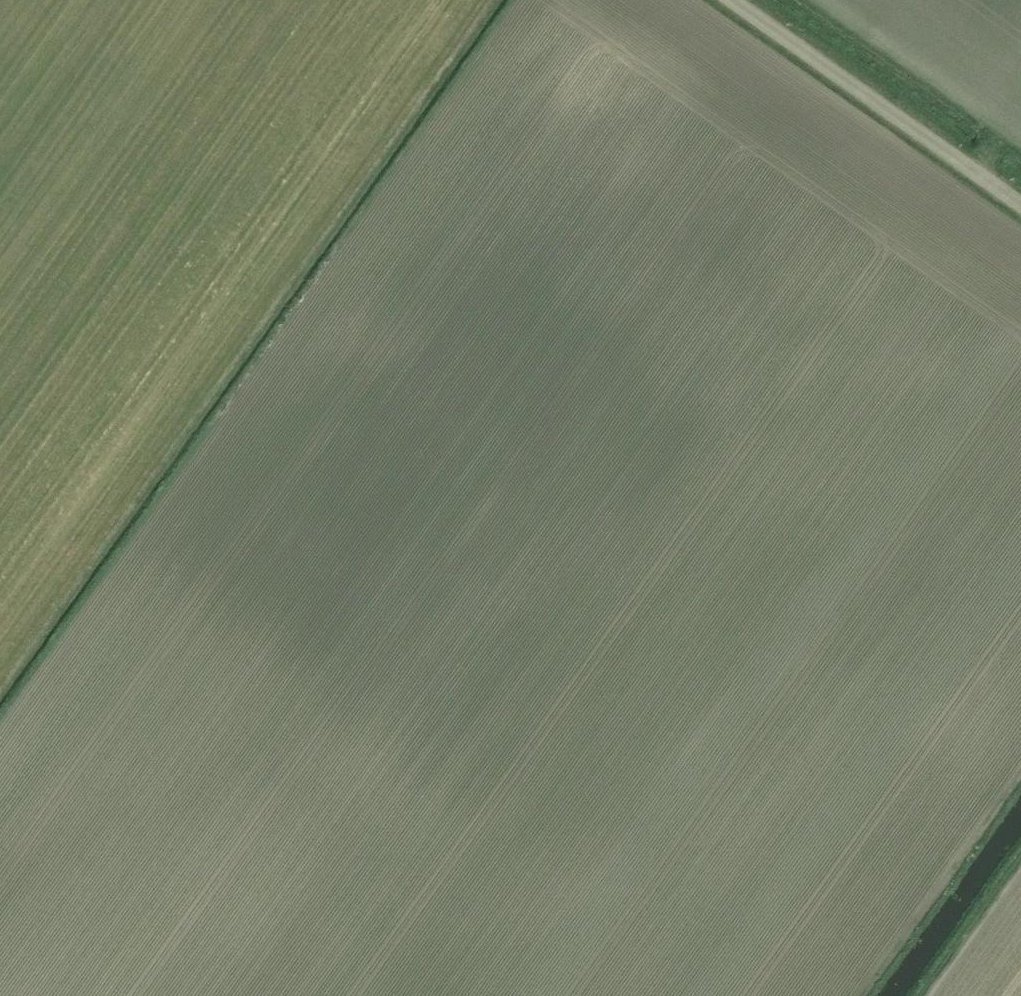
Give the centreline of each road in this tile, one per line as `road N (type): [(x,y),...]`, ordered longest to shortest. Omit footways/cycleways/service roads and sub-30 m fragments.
road 1 (unclassified): [(1020,205),(728,0)]
road 2 (track): [(1020,786),(873,995)]

